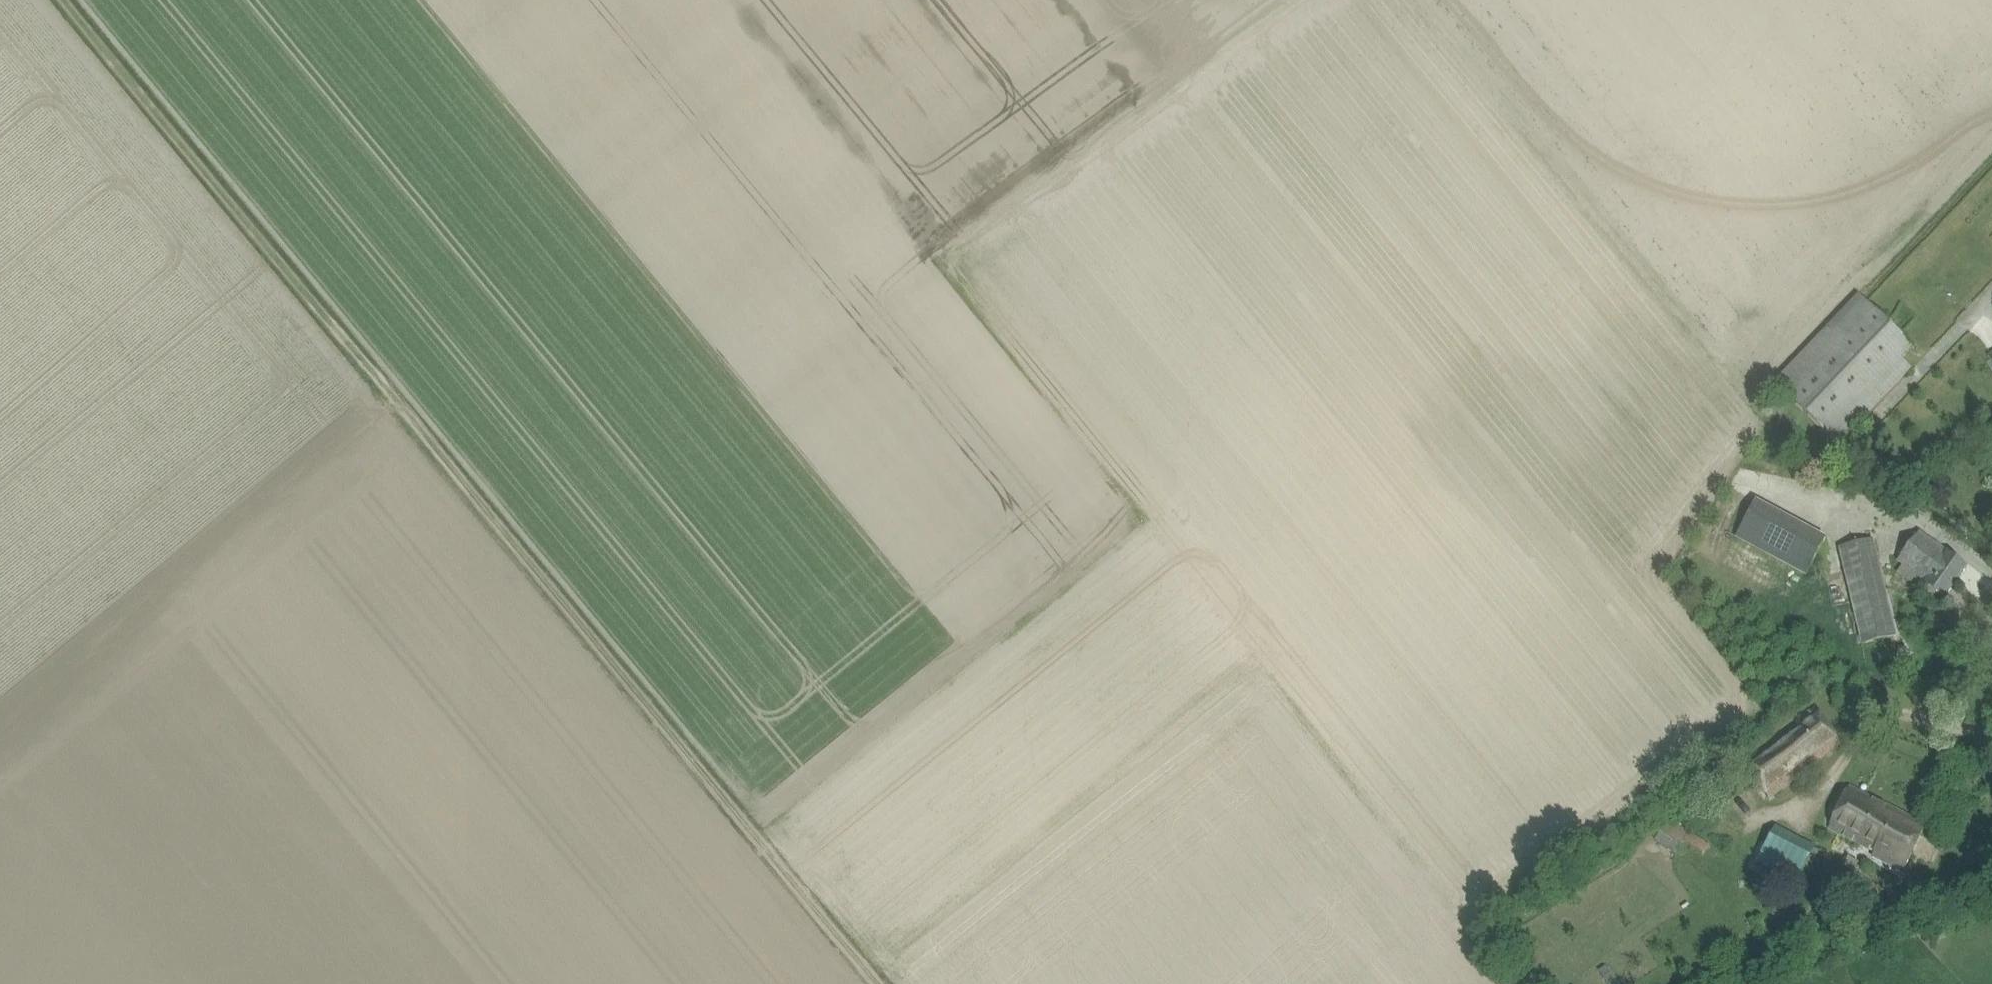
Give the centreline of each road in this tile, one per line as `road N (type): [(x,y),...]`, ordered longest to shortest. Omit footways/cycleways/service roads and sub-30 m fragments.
road 1 (track): [(884,983),(58,0)]

